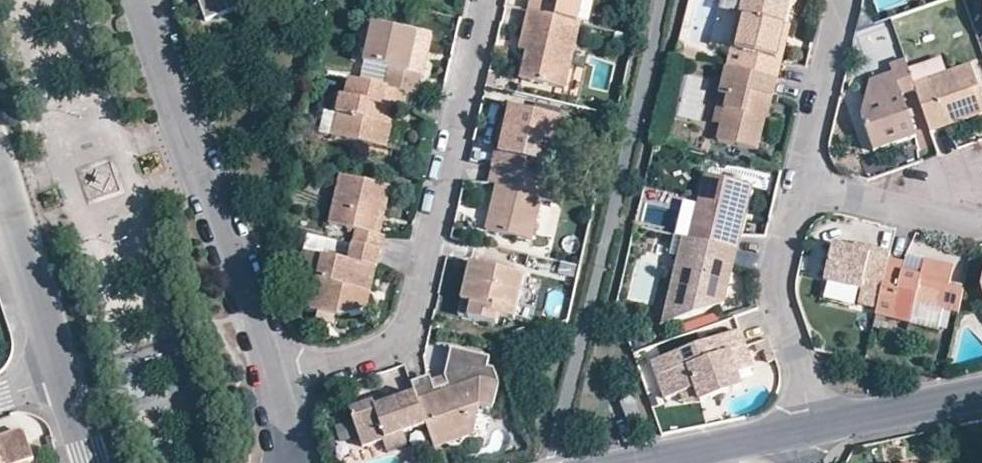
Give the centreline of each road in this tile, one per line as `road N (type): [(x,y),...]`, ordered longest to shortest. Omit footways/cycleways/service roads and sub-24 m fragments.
road 1 (residential): [(487,0),(400,340),(277,386)]
road 2 (residential): [(137,0),(277,386)]
road 3 (residential): [(817,428),(780,291),(802,185)]
road 4 (residential): [(0,176),(67,377)]
road 5 (residential): [(802,185),(842,0)]
road 6 (residential): [(802,185),(981,222)]
road 7 (residential): [(797,431),(631,462)]
road 8 (residential): [(981,395),(817,428)]

